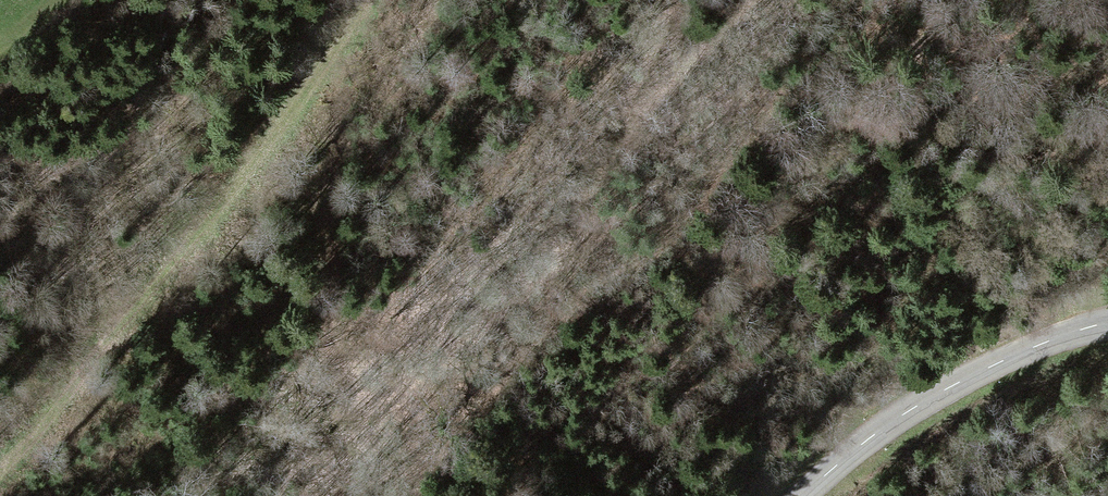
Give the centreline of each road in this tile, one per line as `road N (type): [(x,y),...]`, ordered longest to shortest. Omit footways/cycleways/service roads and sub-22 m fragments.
road 1 (track): [(342,37),(330,309),(336,338),(364,380),(415,395),(448,391),(497,371),(528,338),(667,0)]
road 2 (track): [(364,0),(202,234),(0,471)]
road 3 (tertiary): [(802,495),(921,404),(1036,346),(1107,323)]

